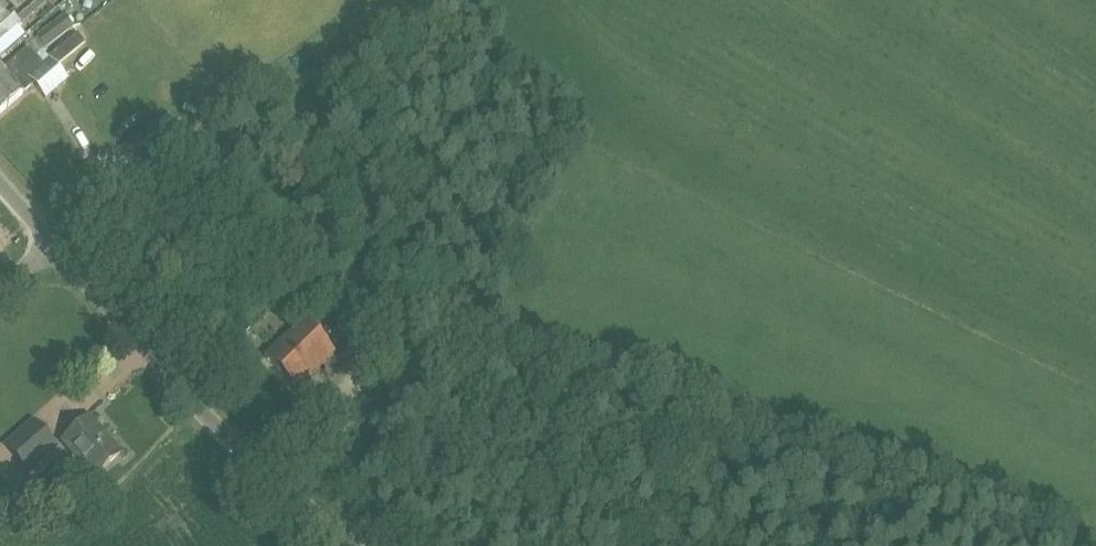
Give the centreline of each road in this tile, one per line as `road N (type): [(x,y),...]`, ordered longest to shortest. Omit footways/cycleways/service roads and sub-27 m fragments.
road 1 (unclassified): [(340,545),(205,431),(87,306),(0,197)]

